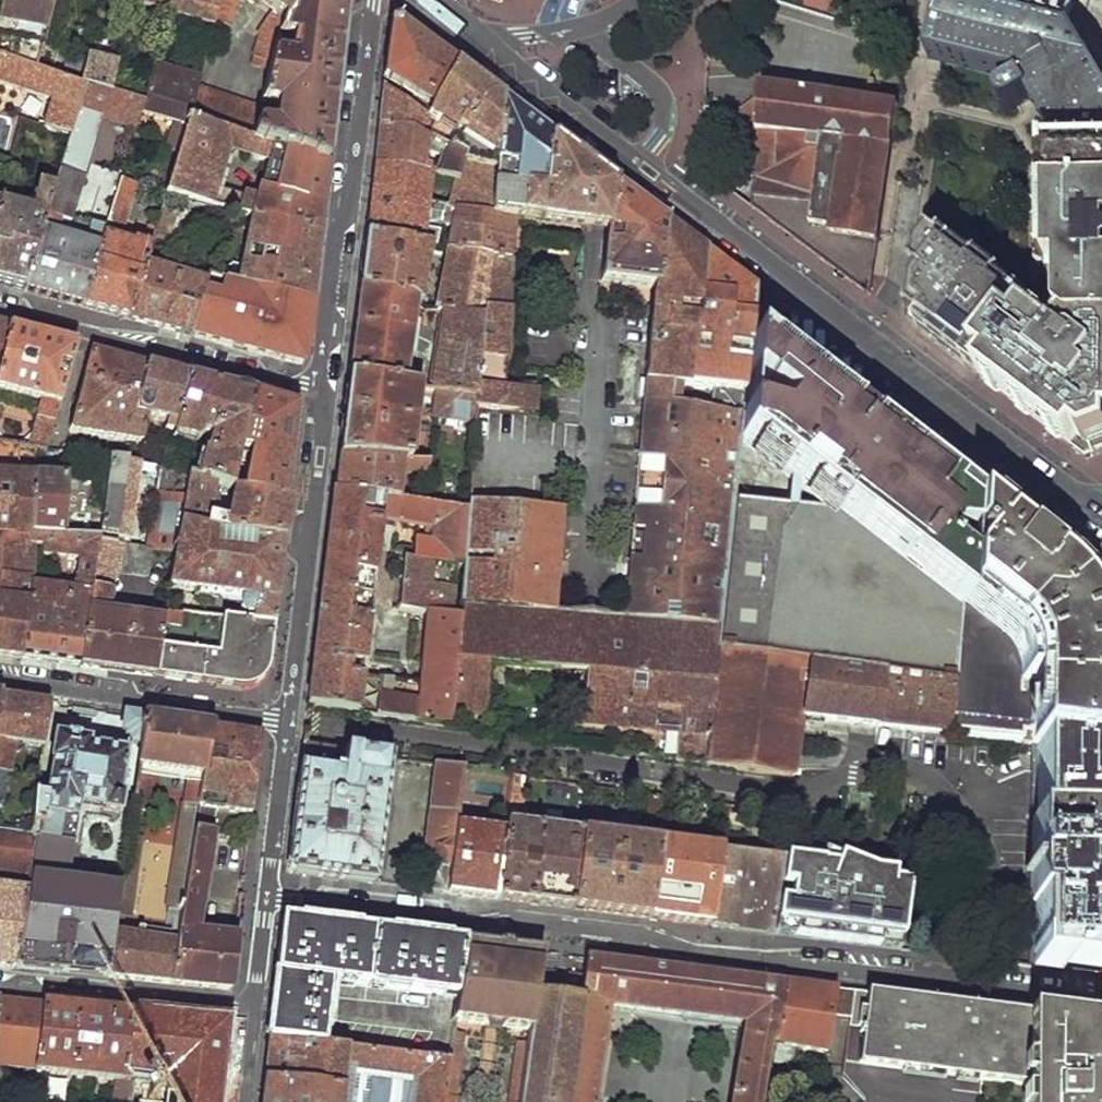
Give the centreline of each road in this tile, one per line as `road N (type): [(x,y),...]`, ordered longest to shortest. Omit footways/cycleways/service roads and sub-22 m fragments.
road 1 (primary): [(428,0),(849,327),(1031,479),(1101,524)]
road 2 (residential): [(268,900),(461,924),(513,919),(646,935),(699,952),(1101,1002)]
road 3 (residential): [(322,391),(375,0)]
road 4 (residential): [(288,723),(322,391)]
road 5 (residential): [(322,391),(0,308)]
road 6 (residential): [(0,680),(288,723)]
road 7 (residential): [(250,1012),(0,986)]
road 8 (residential): [(268,900),(288,723)]

